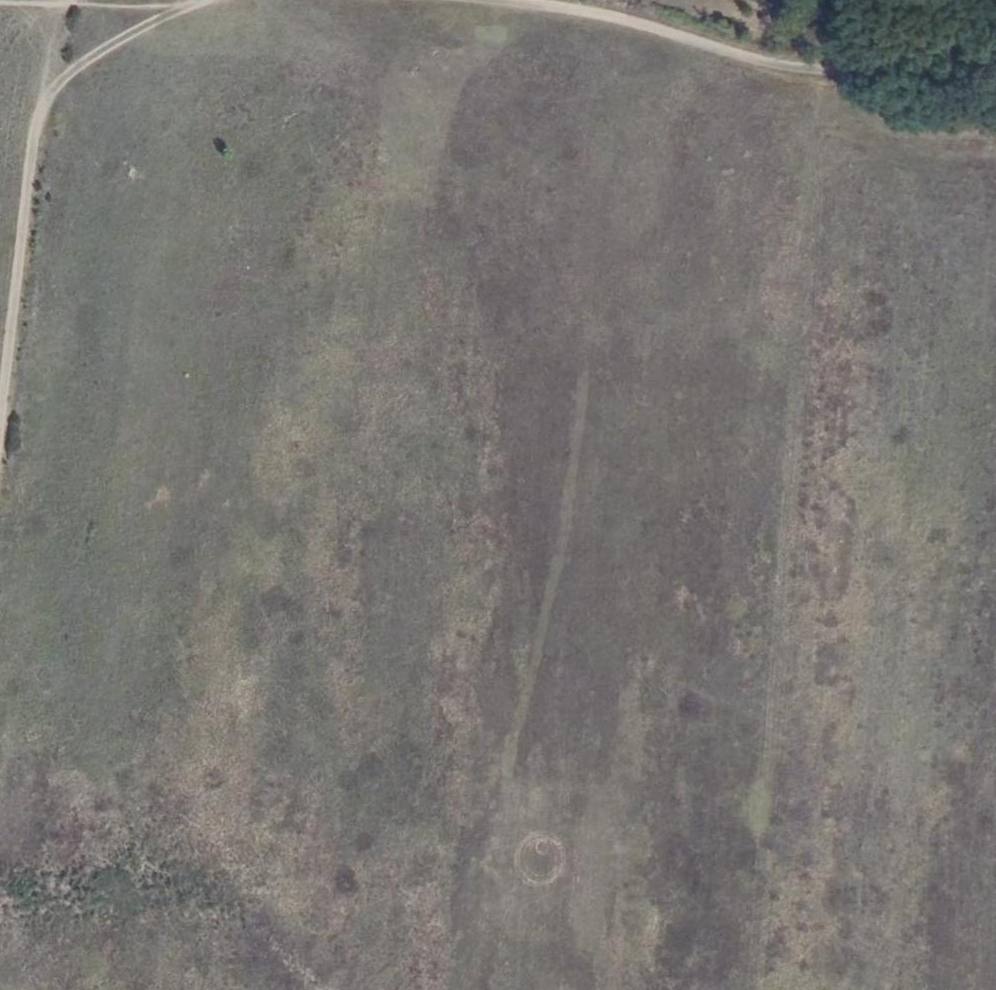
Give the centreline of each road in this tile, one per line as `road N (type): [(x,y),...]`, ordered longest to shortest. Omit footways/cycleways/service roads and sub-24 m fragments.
road 1 (track): [(74,0),(0,533)]
road 2 (track): [(995,71),(805,73),(599,8),(543,0)]

